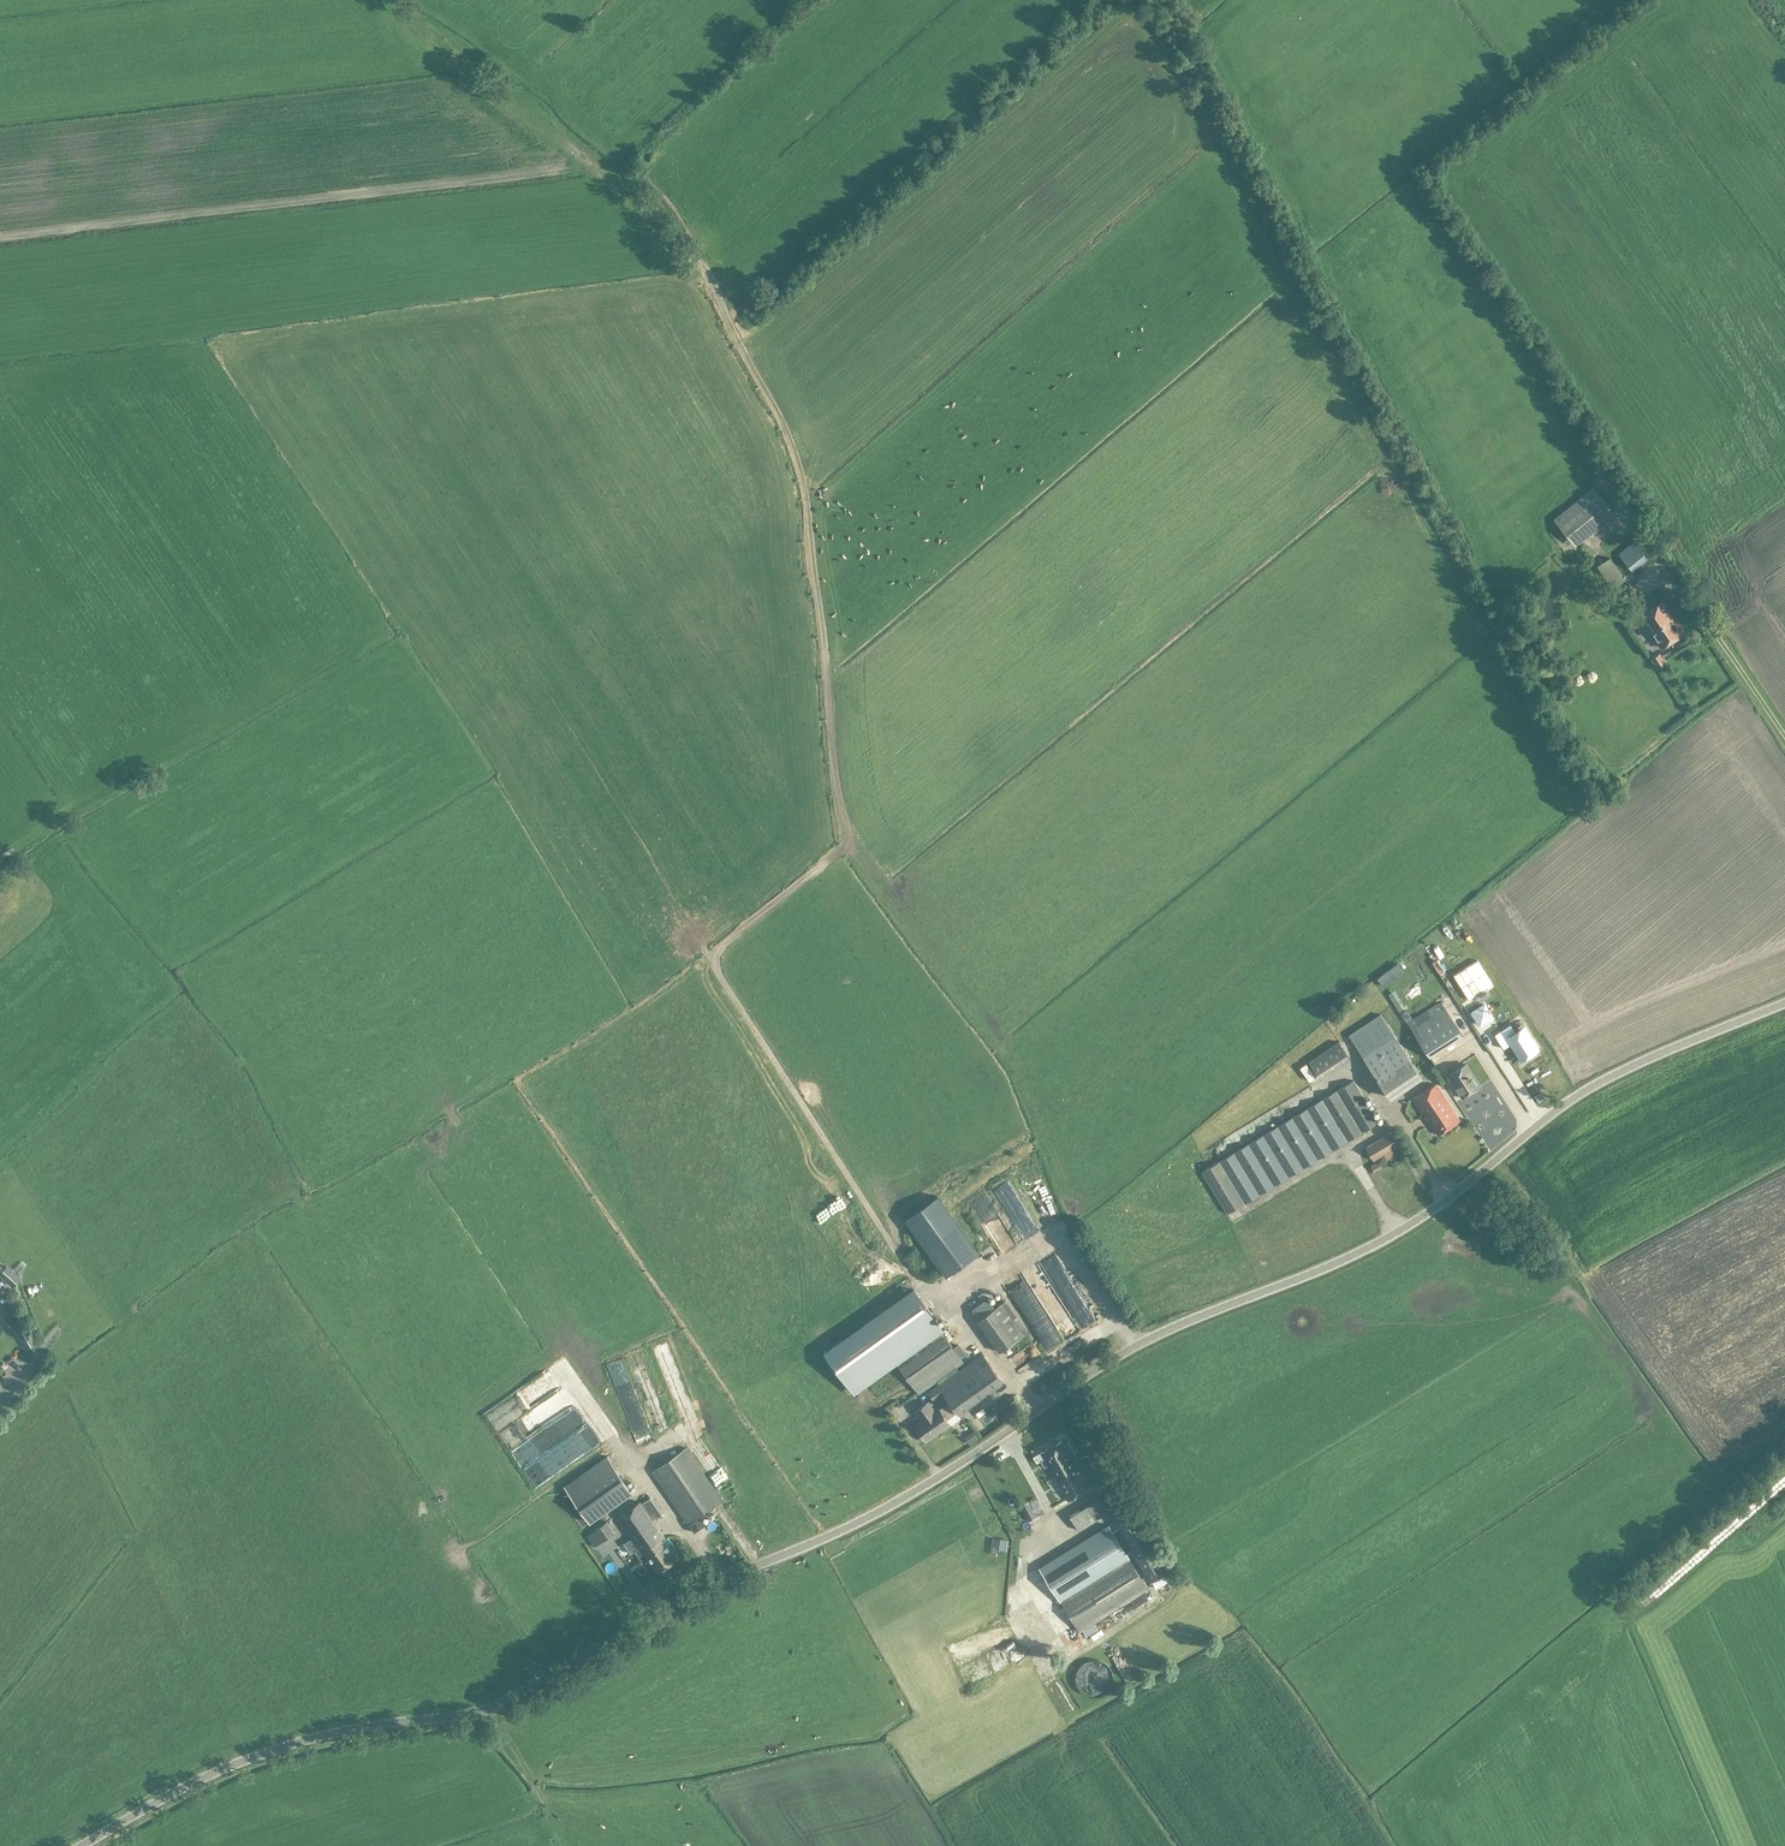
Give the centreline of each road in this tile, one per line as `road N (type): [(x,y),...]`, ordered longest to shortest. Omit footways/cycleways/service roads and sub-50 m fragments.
road 1 (unclassified): [(82,1845),(177,1788),(288,1743),(471,1713),(525,1692),(749,1569),(920,1489),(1138,1346),(1364,1249),(1432,1211),(1615,1074),(1784,1004)]

